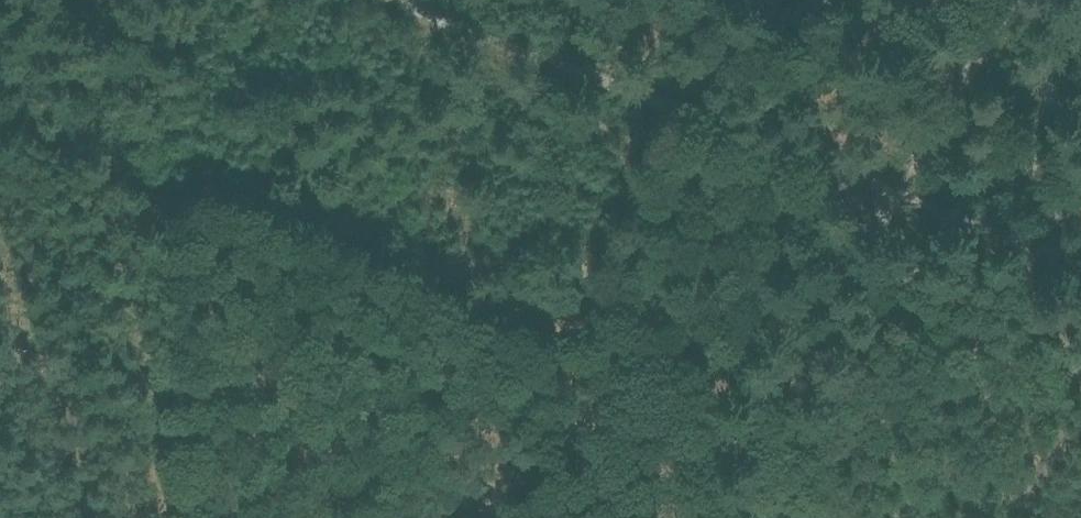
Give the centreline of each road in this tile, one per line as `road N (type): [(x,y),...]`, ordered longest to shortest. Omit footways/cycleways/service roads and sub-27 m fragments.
road 1 (track): [(672,517),(1004,0)]
road 2 (track): [(399,0),(952,213)]
road 3 (track): [(1080,259),(952,213)]

